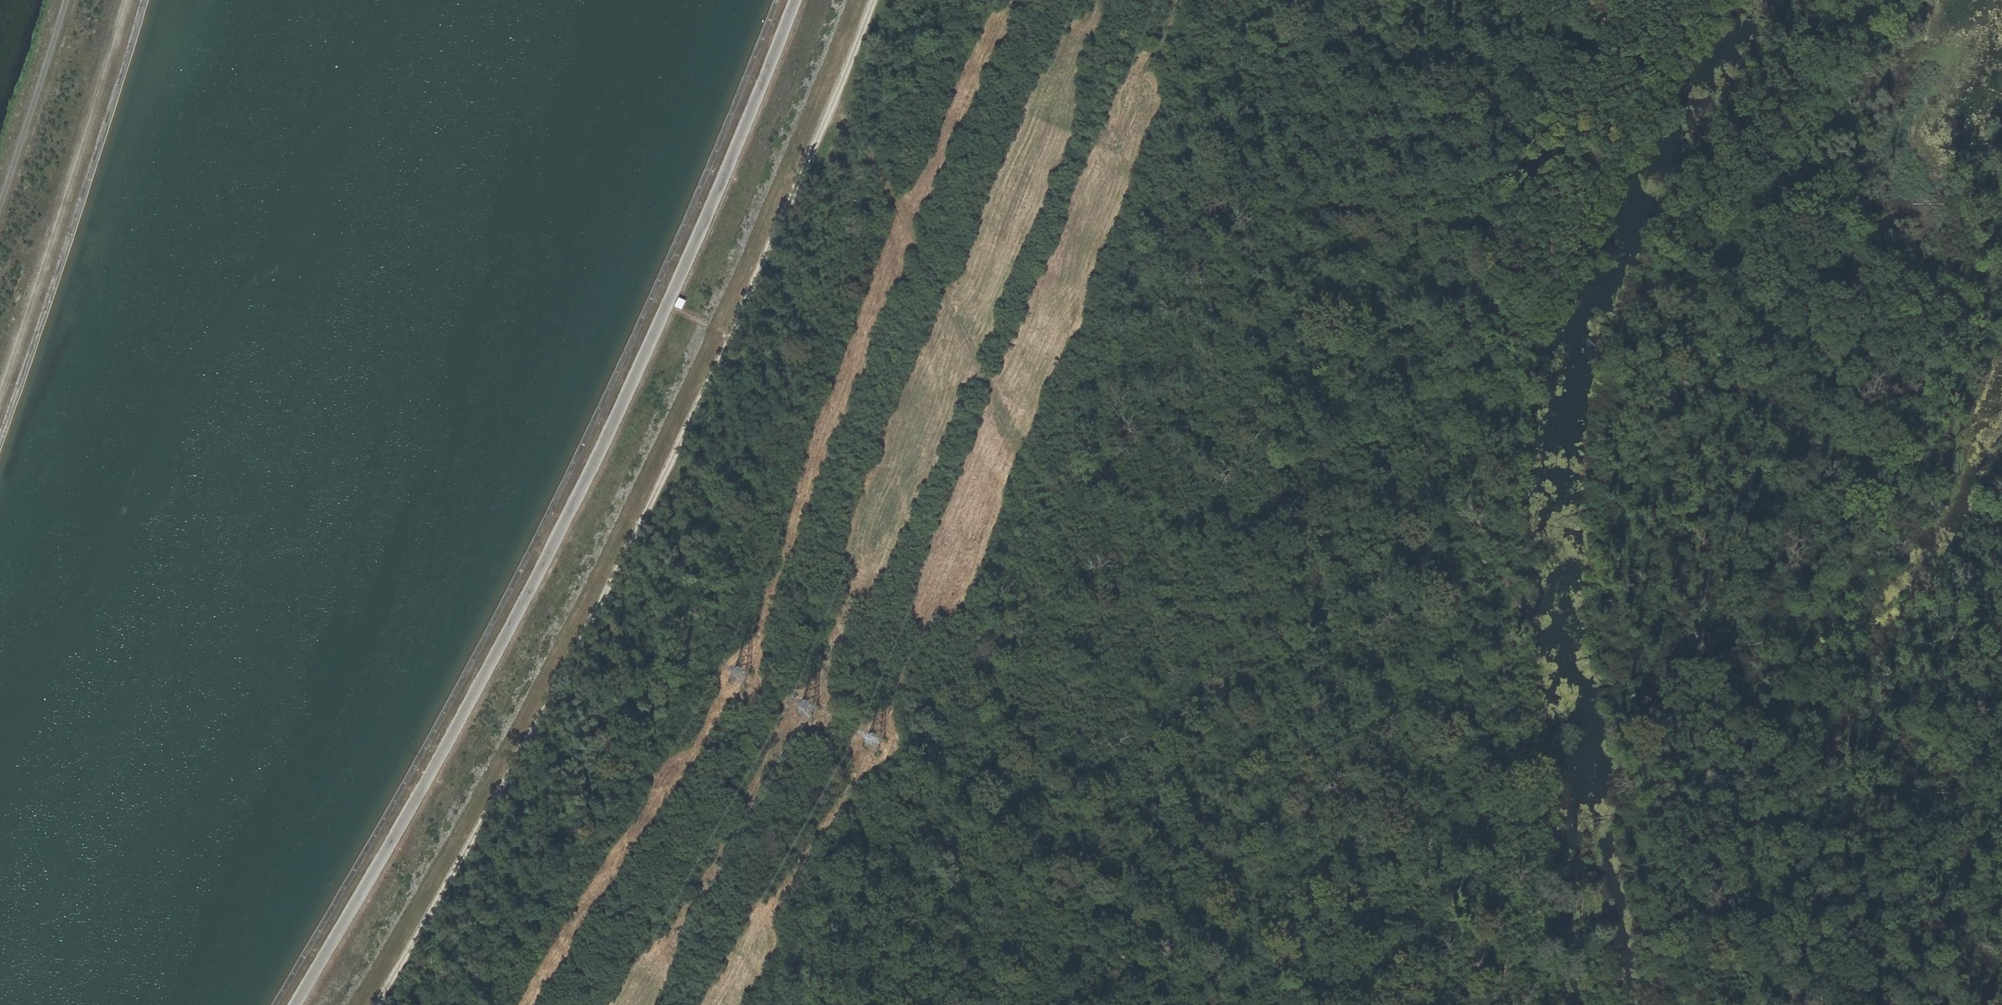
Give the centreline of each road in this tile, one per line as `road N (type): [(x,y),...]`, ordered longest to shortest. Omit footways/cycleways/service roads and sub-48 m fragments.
road 1 (track): [(367,1004),(697,412),(875,0)]
road 2 (track): [(0,369),(125,0)]
road 3 (track): [(68,0),(0,201)]

